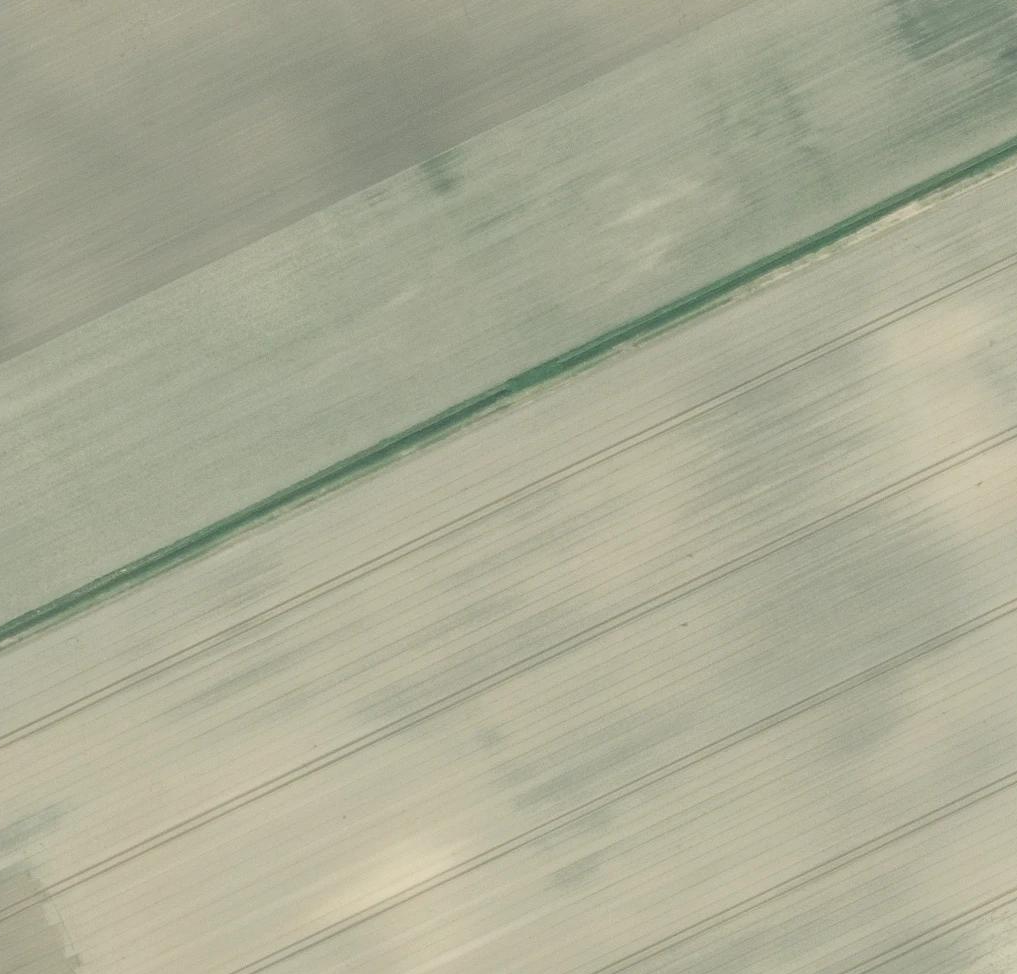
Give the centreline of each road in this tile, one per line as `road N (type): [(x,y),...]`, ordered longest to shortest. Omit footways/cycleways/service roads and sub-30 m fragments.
road 1 (track): [(1016,169),(0,656)]

